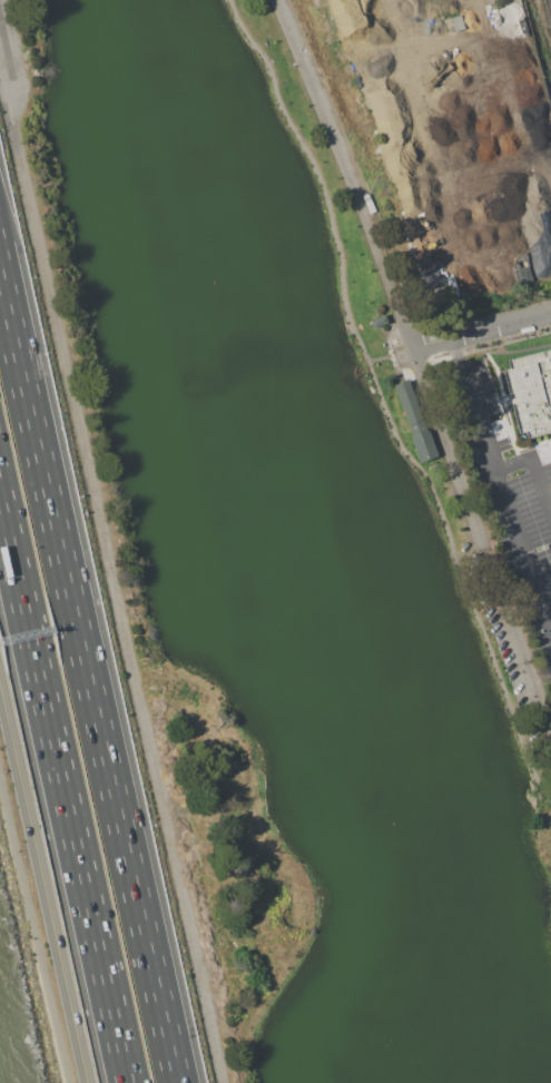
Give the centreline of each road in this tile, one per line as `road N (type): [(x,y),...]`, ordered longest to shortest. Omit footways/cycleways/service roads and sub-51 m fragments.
road 1 (motorway): [(181,1082),(0,272)]
road 2 (motorway): [(0,500),(128,1082)]
road 3 (tertiary): [(0,692),(86,1082)]
road 4 (residential): [(278,0),(415,348)]
road 5 (residential): [(415,348),(550,313)]

